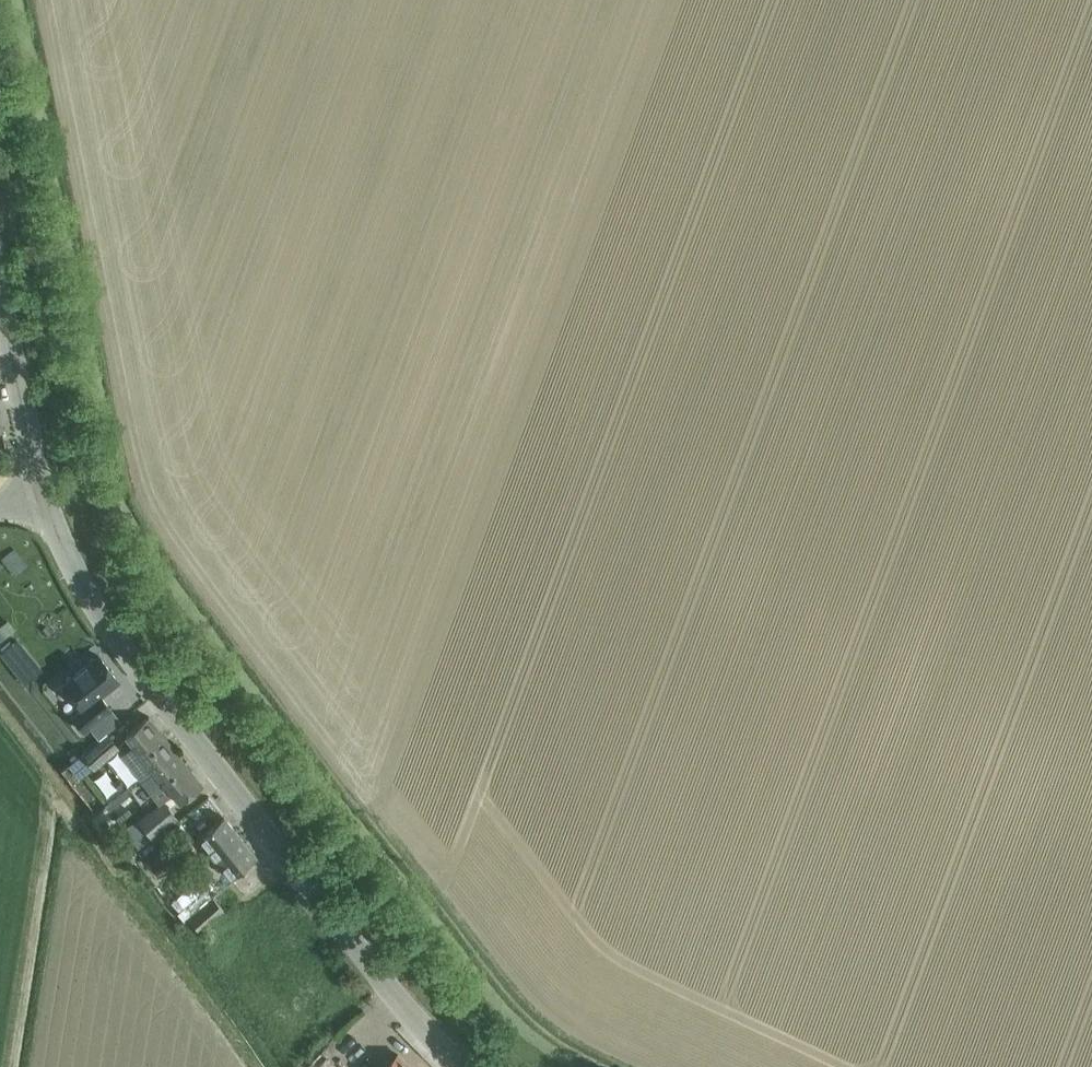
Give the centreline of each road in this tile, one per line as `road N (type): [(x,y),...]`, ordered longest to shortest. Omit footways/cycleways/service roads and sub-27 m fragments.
road 1 (tertiary): [(462,1066),(409,1013),(86,602),(40,501)]
road 2 (tertiary): [(40,501),(0,305)]

